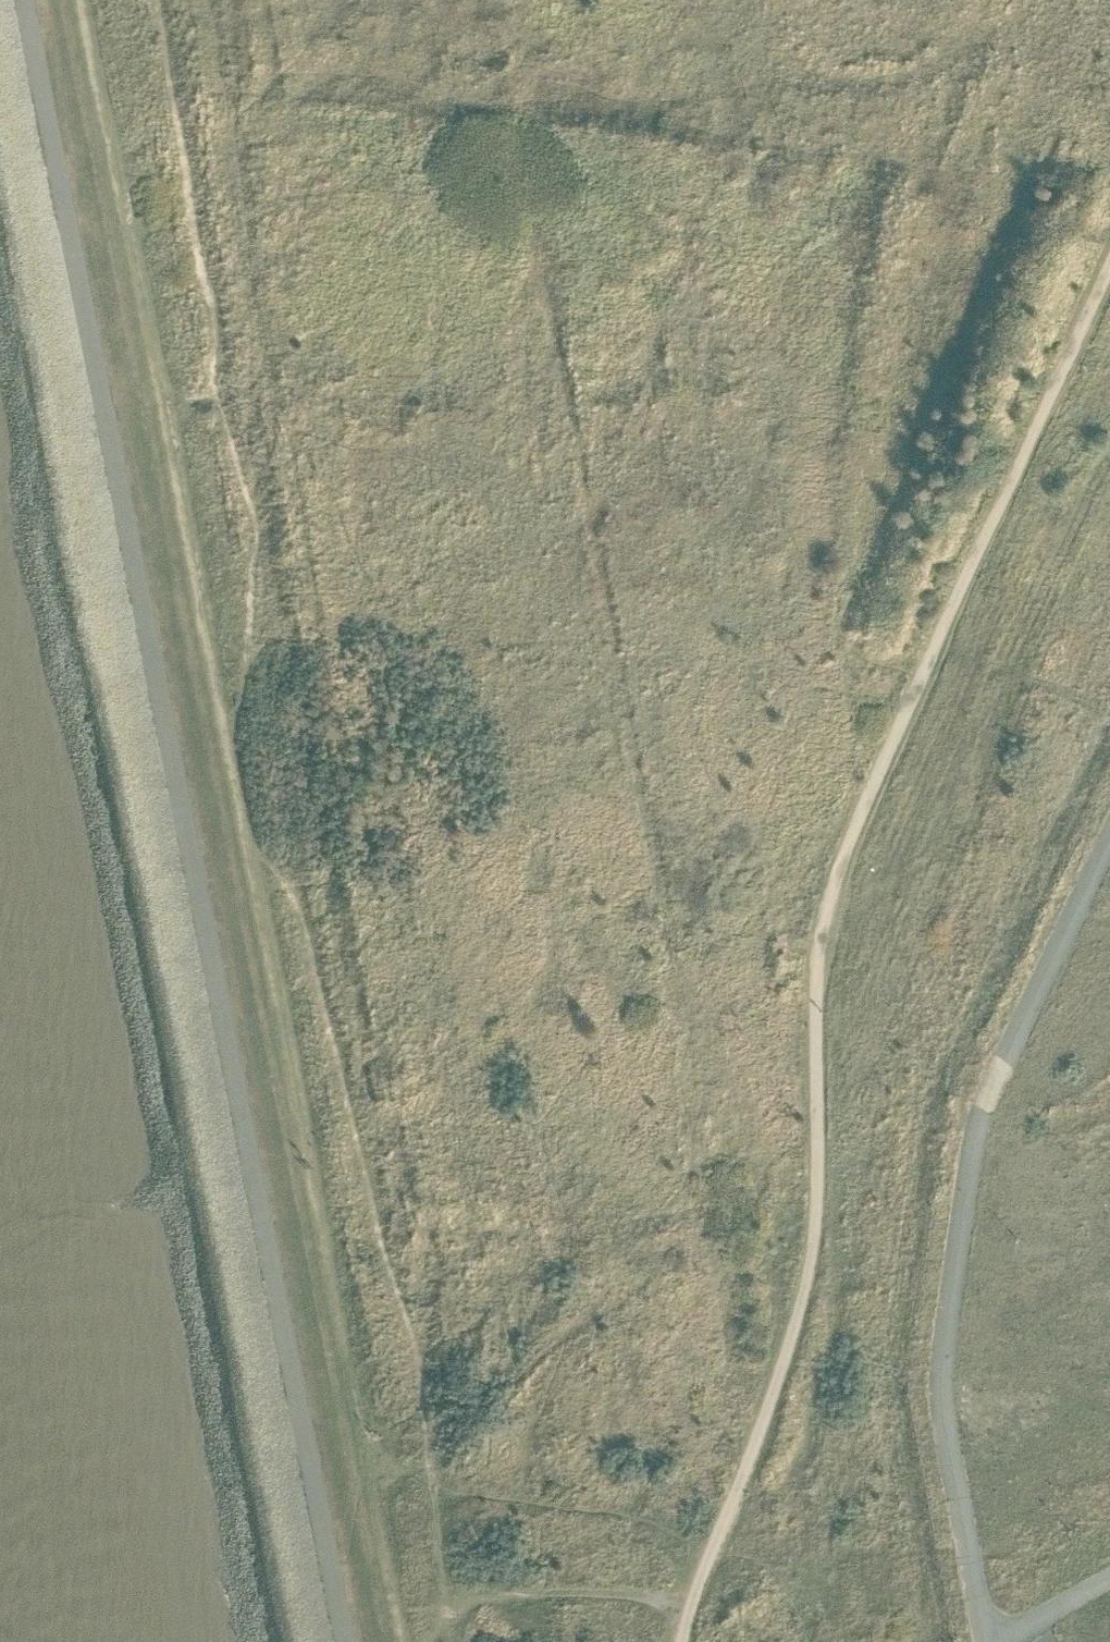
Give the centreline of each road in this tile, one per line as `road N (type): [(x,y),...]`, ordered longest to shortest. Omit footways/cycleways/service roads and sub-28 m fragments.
road 1 (track): [(1109,257),(971,530),(931,641),(876,750),(835,905),(798,1344),(715,1552),(693,1641)]

